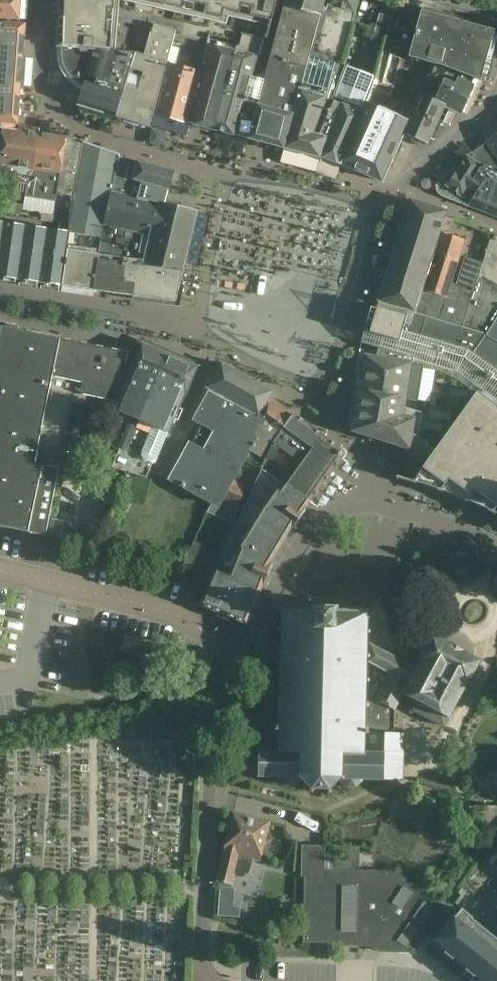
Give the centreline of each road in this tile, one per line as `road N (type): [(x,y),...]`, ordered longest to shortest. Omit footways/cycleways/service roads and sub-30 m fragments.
road 1 (residential): [(241,669),(283,571),(337,508),(392,502),(496,551)]
road 2 (residential): [(204,980),(215,740),(241,669)]
road 3 (residential): [(0,570),(174,614),(202,629),(241,669)]

